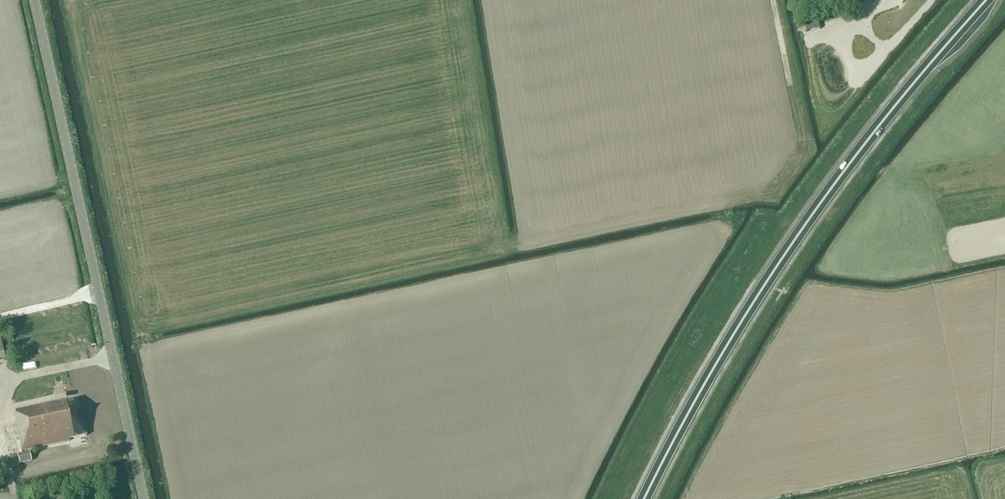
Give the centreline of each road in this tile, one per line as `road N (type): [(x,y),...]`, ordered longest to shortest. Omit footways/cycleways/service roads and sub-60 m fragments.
road 1 (trunk): [(644,498),(741,321),(843,171),(986,0)]
road 2 (tertiary): [(146,498),(35,0)]

